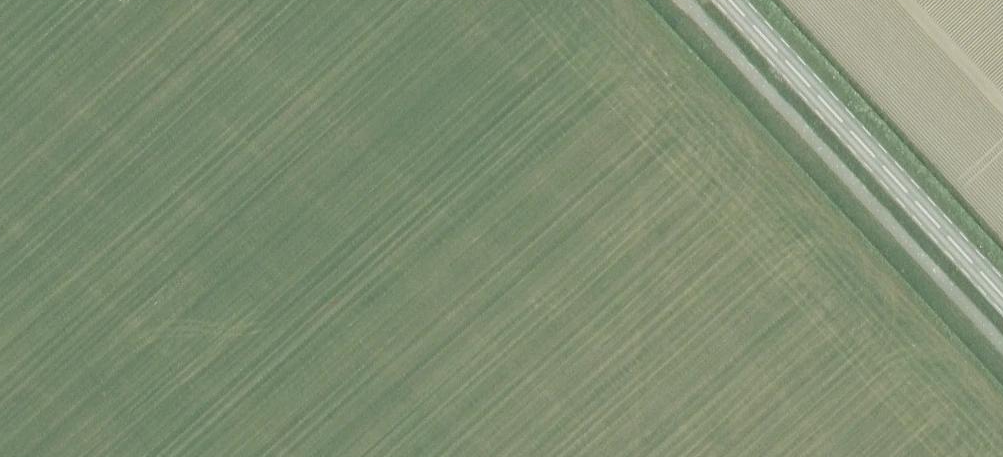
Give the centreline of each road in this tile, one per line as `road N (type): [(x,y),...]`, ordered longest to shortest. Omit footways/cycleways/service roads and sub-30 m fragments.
road 1 (secondary): [(1002,298),(730,0)]

